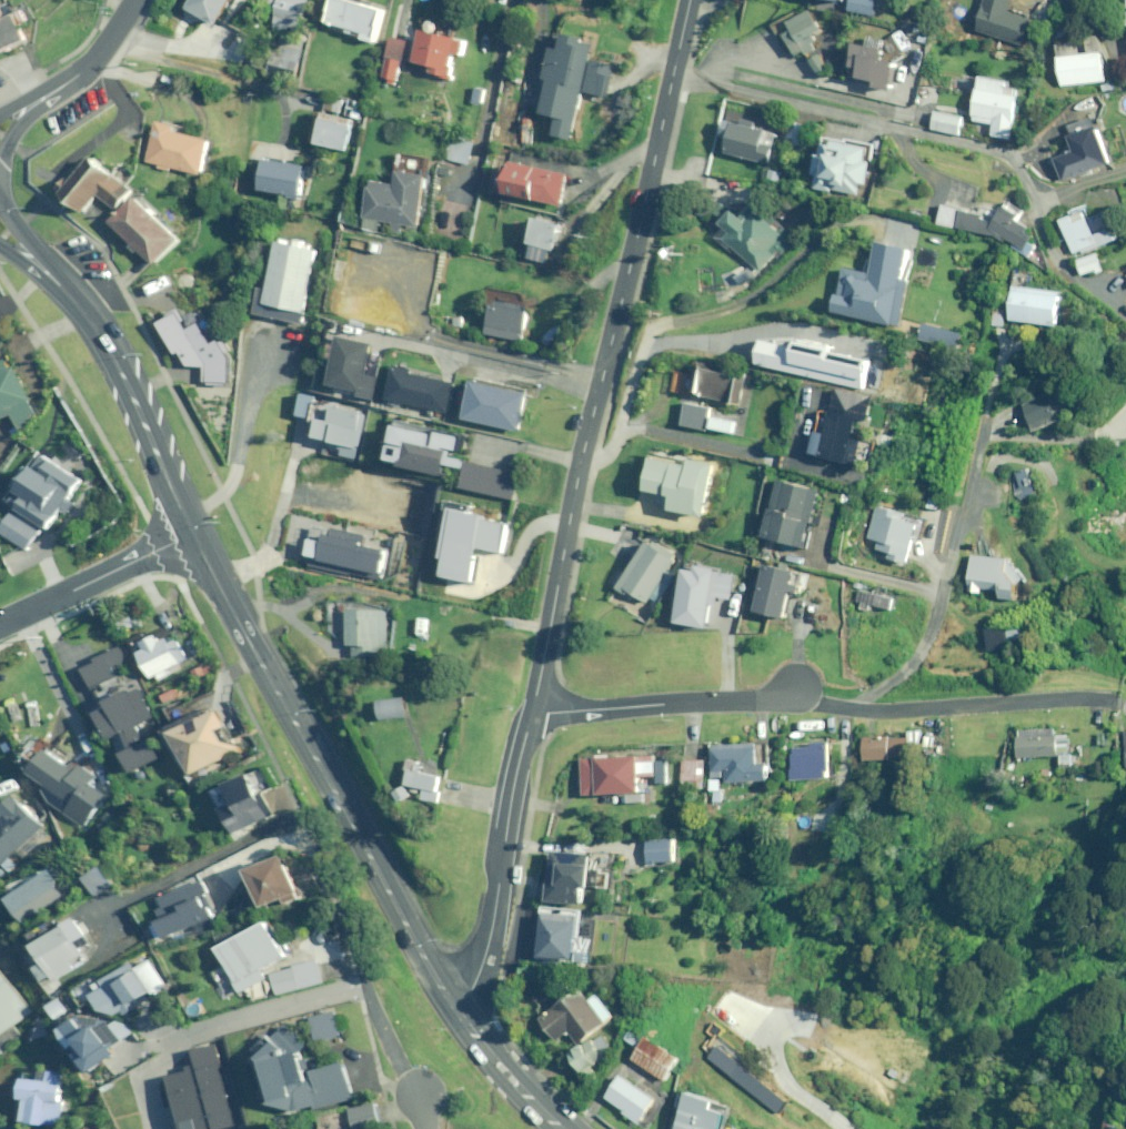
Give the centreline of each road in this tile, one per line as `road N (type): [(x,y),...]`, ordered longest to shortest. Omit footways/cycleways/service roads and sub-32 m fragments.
road 1 (residential): [(534,708),(586,444),(673,77)]
road 2 (secondary): [(192,528),(453,1010)]
road 3 (residential): [(1054,249),(1015,164),(1000,151),(673,77)]
road 4 (residential): [(798,687),(838,706),(888,710),(1118,700)]
road 5 (residential): [(453,1010),(488,950),(534,708)]
road 6 (secondary): [(37,264),(105,339),(192,528)]
road 7 (residential): [(798,687),(730,699),(534,708)]
road 8 (residential): [(192,528),(0,619)]
road 9 (secondary): [(453,1010),(562,1128)]
road 10 (residential): [(33,104),(85,68),(135,0)]

